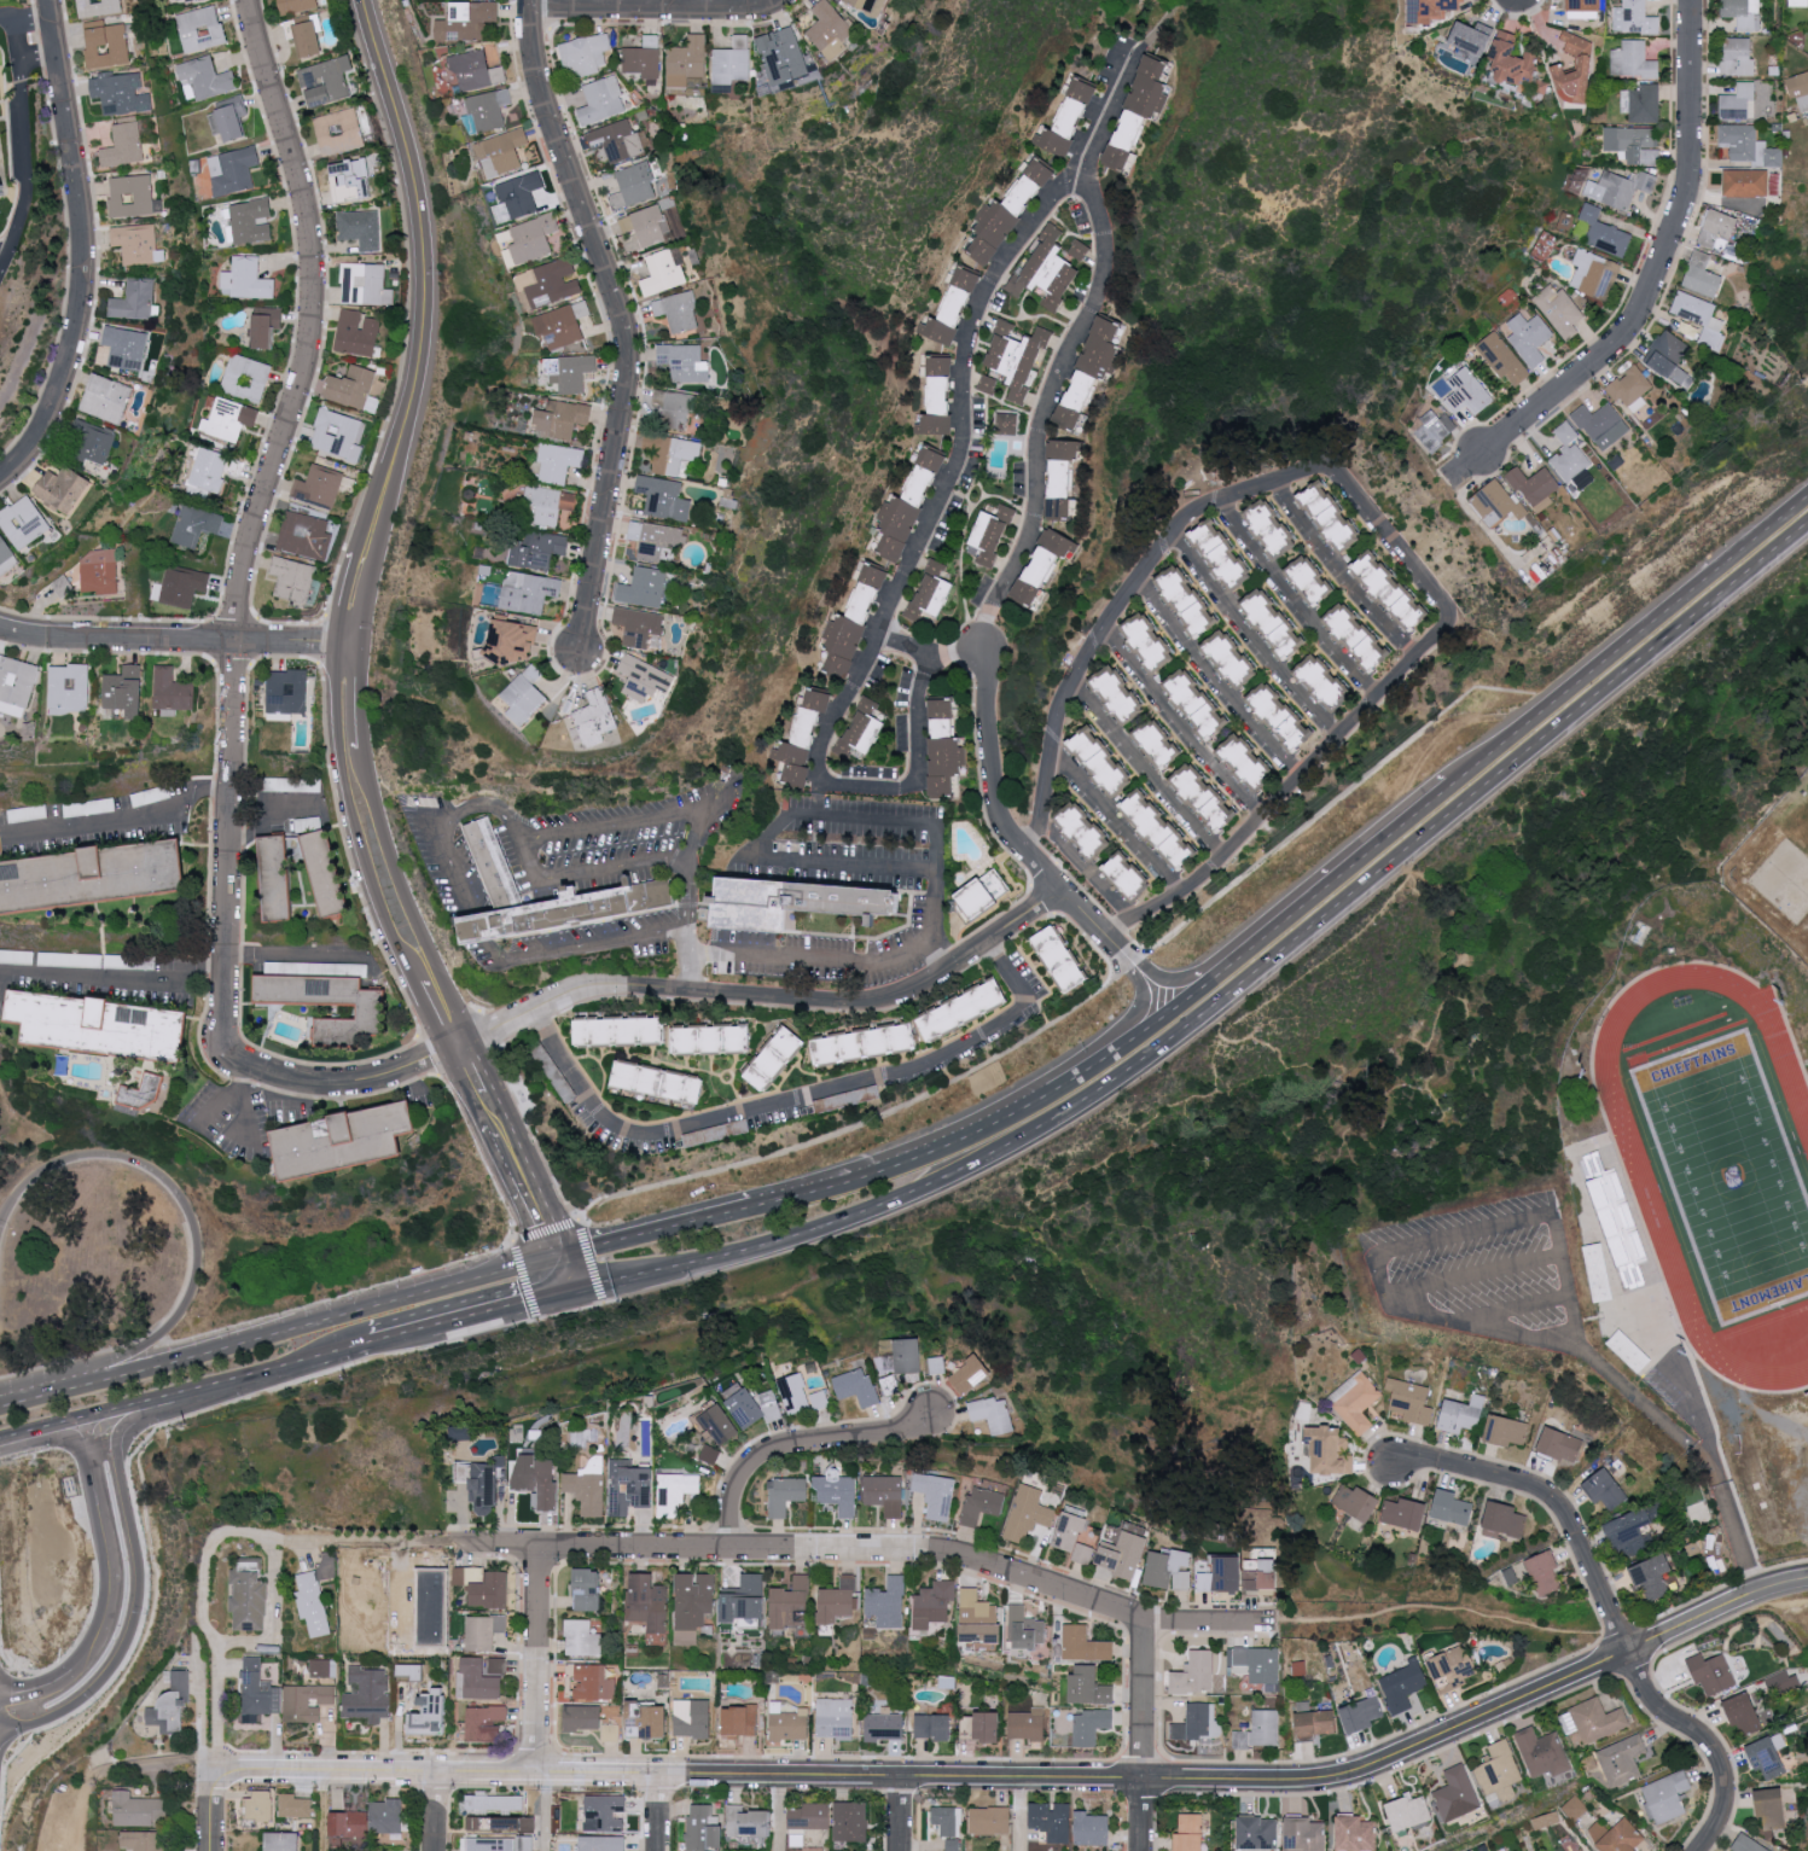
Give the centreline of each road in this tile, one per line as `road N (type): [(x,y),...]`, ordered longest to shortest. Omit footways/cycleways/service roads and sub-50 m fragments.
road 1 (primary): [(572,1293),(824,1223),(1050,1121),(1150,1053),(1807,532)]
road 2 (residential): [(252,1067),(223,1037),(238,596),(309,362),(315,270),(304,197),(251,0)]
road 3 (residential): [(124,1773),(1145,1782)]
road 4 (residential): [(291,1546),(930,1550),(1145,1623),(1269,1625)]
road 5 (residential): [(252,1067),(348,1087),(576,994),(610,989),(877,1005),(926,988),(1058,892)]
road 6 (residential): [(580,652),(629,371),(622,315),(543,97),(535,0)]
road 7 (residential): [(1699,1850),(1716,1830),(1727,1792),(1723,1763),(1655,1706),(1564,1508),(1529,1486),(1412,1461),(1394,1466)]
road 8 (residential): [(1454,478),(1629,336),(1688,184),(1693,0)]
road 9 (tertiary): [(366,0),(407,152),(428,295),(422,361),(377,517)]
road 10 (primary): [(560,1261),(59,1395)]
road 11 (residential): [(1145,1782),(1296,1785),(1367,1771),(1629,1653)]
road 12 (residential): [(0,481),(39,443),(83,303),(83,227),(51,0)]
road 13 (primary): [(0,1222),(33,1178),(57,1164),(97,1158),(161,1180),(197,1235),(194,1285),(175,1323),(144,1350),(59,1395)]
road 14 (primary): [(0,1723),(63,1711),(120,1657),(136,1594),(118,1454),(144,1424),(209,1391)]
road 15 (primary): [(1807,498),(1448,782)]
road 16 (primary): [(1109,1052),(1037,1101),(940,1146),(751,1209)]
road 17 (residential): [(1145,982),(1000,819),(986,776),(979,647)]
road 18 (tertiary): [(336,645),(336,716),(356,836),(411,979)]
road 19 (residential): [(0,626),(35,635),(336,645)]
road 20 (tertiary): [(459,1046),(460,1015),(403,895),(362,750)]
road 21 (primary): [(1448,782),(1222,965)]
road 22 (primary): [(100,1480),(118,1588),(107,1636),(65,1680),(0,1704)]
road 23 (residential): [(731,1549),(732,1508),(748,1471),(785,1447),(909,1430),(934,1416)]
road 24 (residential): [(784,0),(760,10),(535,8)]
road 25 (tertiary): [(560,1261),(459,1046)]
road 26 (residential): [(1144,1850),(1145,1623)]
road 27 (residential): [(536,1775),(536,1549)]
road 28 (primary): [(751,1209),(560,1261)]
road 29 (primary): [(45,1433),(209,1391)]
road 30 (primary): [(209,1391),(368,1346)]
road 31 (primary): [(368,1346),(511,1309)]
road 32 (primary): [(1222,965),(1109,1052)]
road 33 (tertiary): [(1629,1653),(1755,1597)]
road 34 (tertiary): [(360,647),(379,549),(377,517)]

